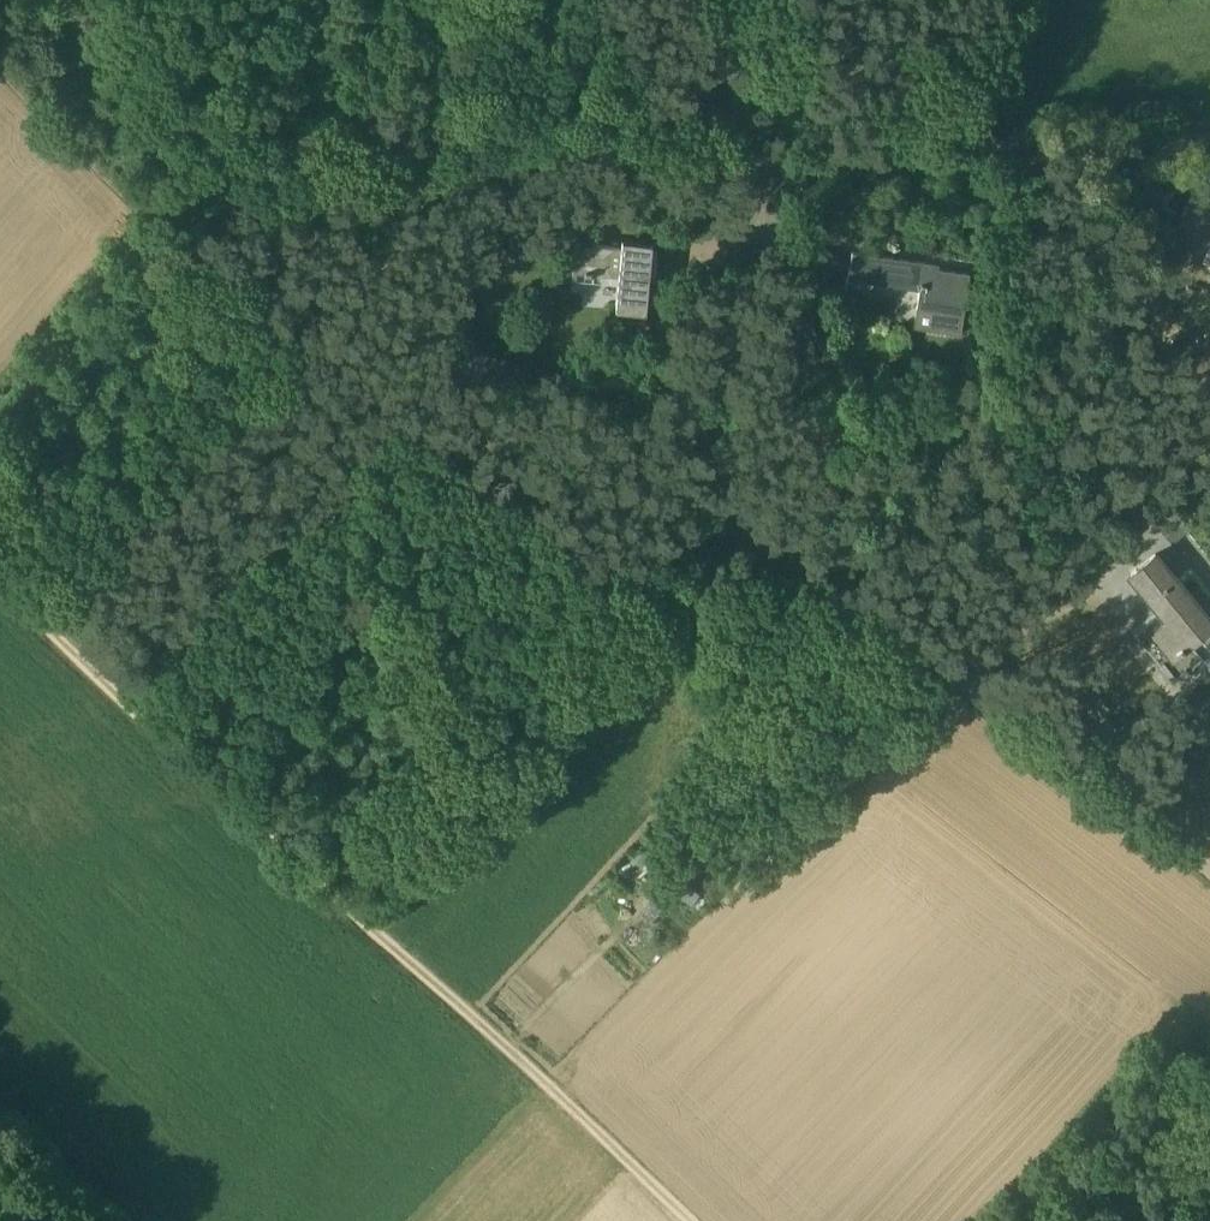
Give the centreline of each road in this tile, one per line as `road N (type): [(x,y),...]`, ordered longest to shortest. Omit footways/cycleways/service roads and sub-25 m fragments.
road 1 (residential): [(1209,867),(721,506),(704,469),(697,420),(709,233),(735,151),(1209,129)]
road 2 (track): [(0,577),(690,1220)]

